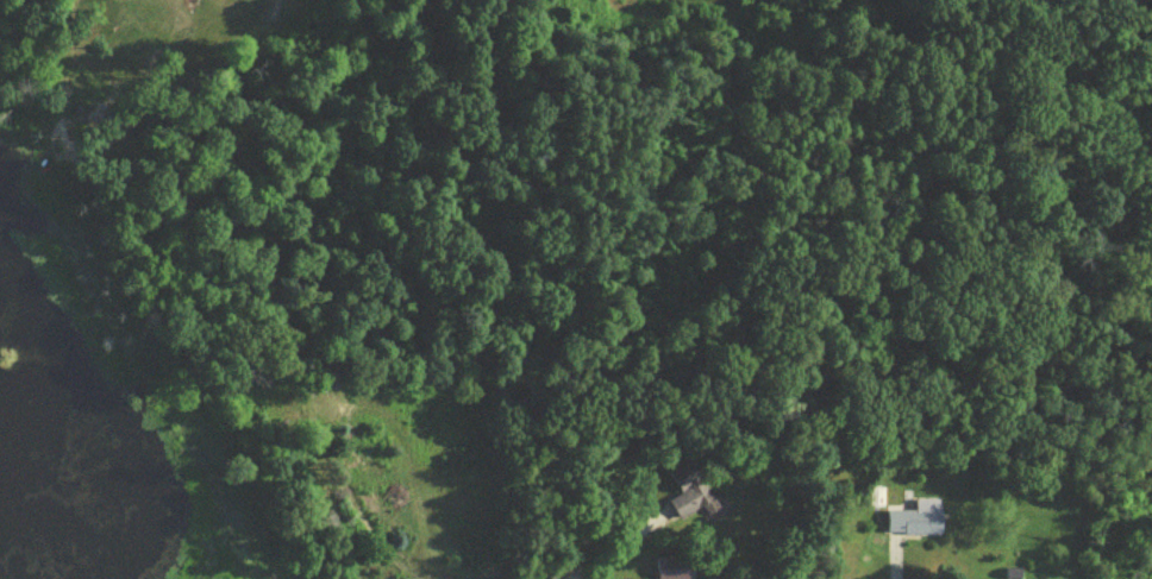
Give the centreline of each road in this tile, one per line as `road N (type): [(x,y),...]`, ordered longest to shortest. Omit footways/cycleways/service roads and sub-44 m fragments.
road 1 (residential): [(425,578),(346,417)]

